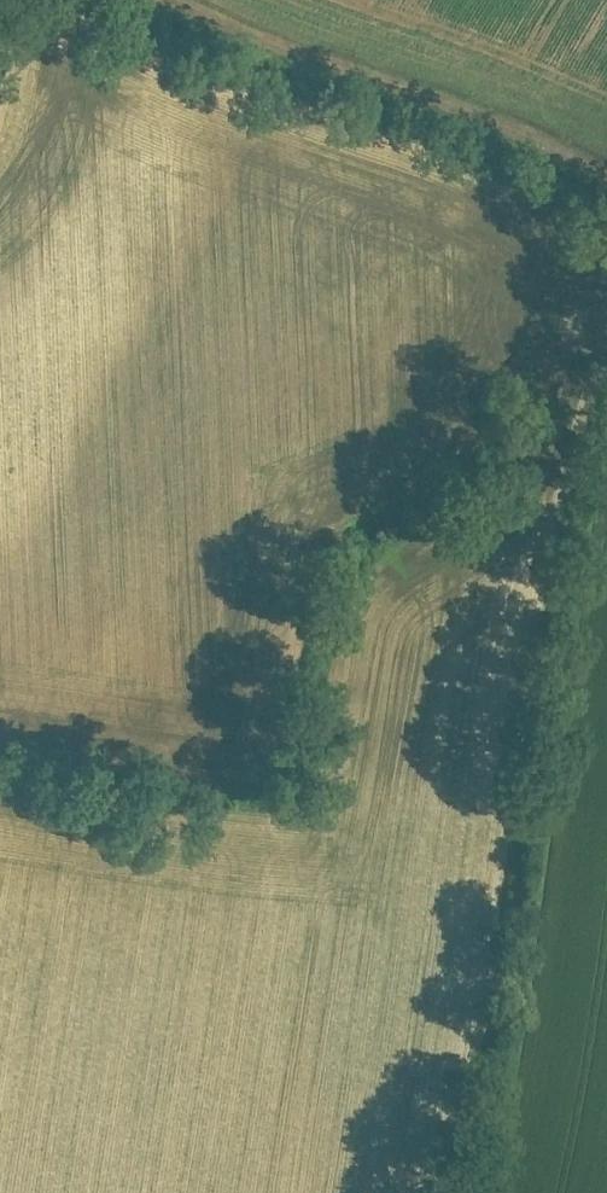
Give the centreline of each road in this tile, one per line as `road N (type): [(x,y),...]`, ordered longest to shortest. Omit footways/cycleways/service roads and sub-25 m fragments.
road 1 (track): [(191,0),(606,178)]

